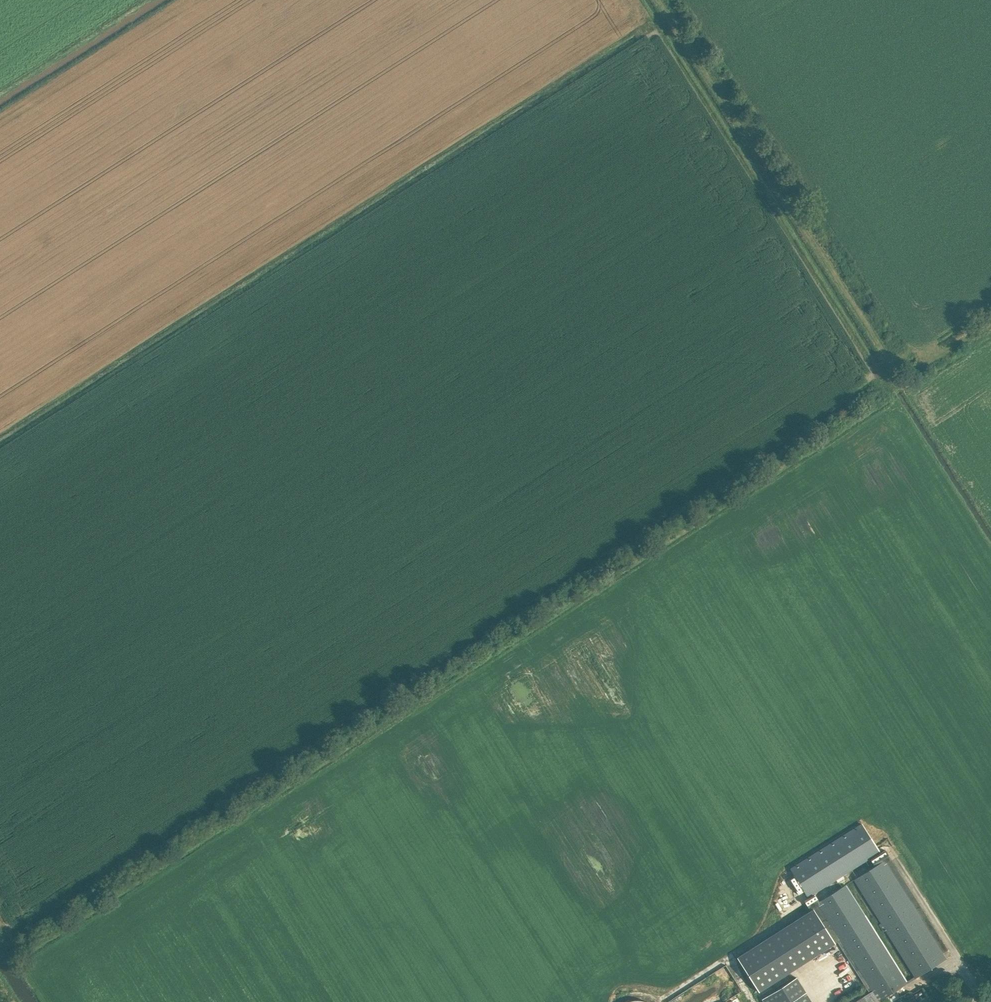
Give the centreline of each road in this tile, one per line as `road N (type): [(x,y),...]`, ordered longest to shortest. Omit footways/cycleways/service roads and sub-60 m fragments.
road 1 (track): [(657,0),(900,381),(990,325)]

